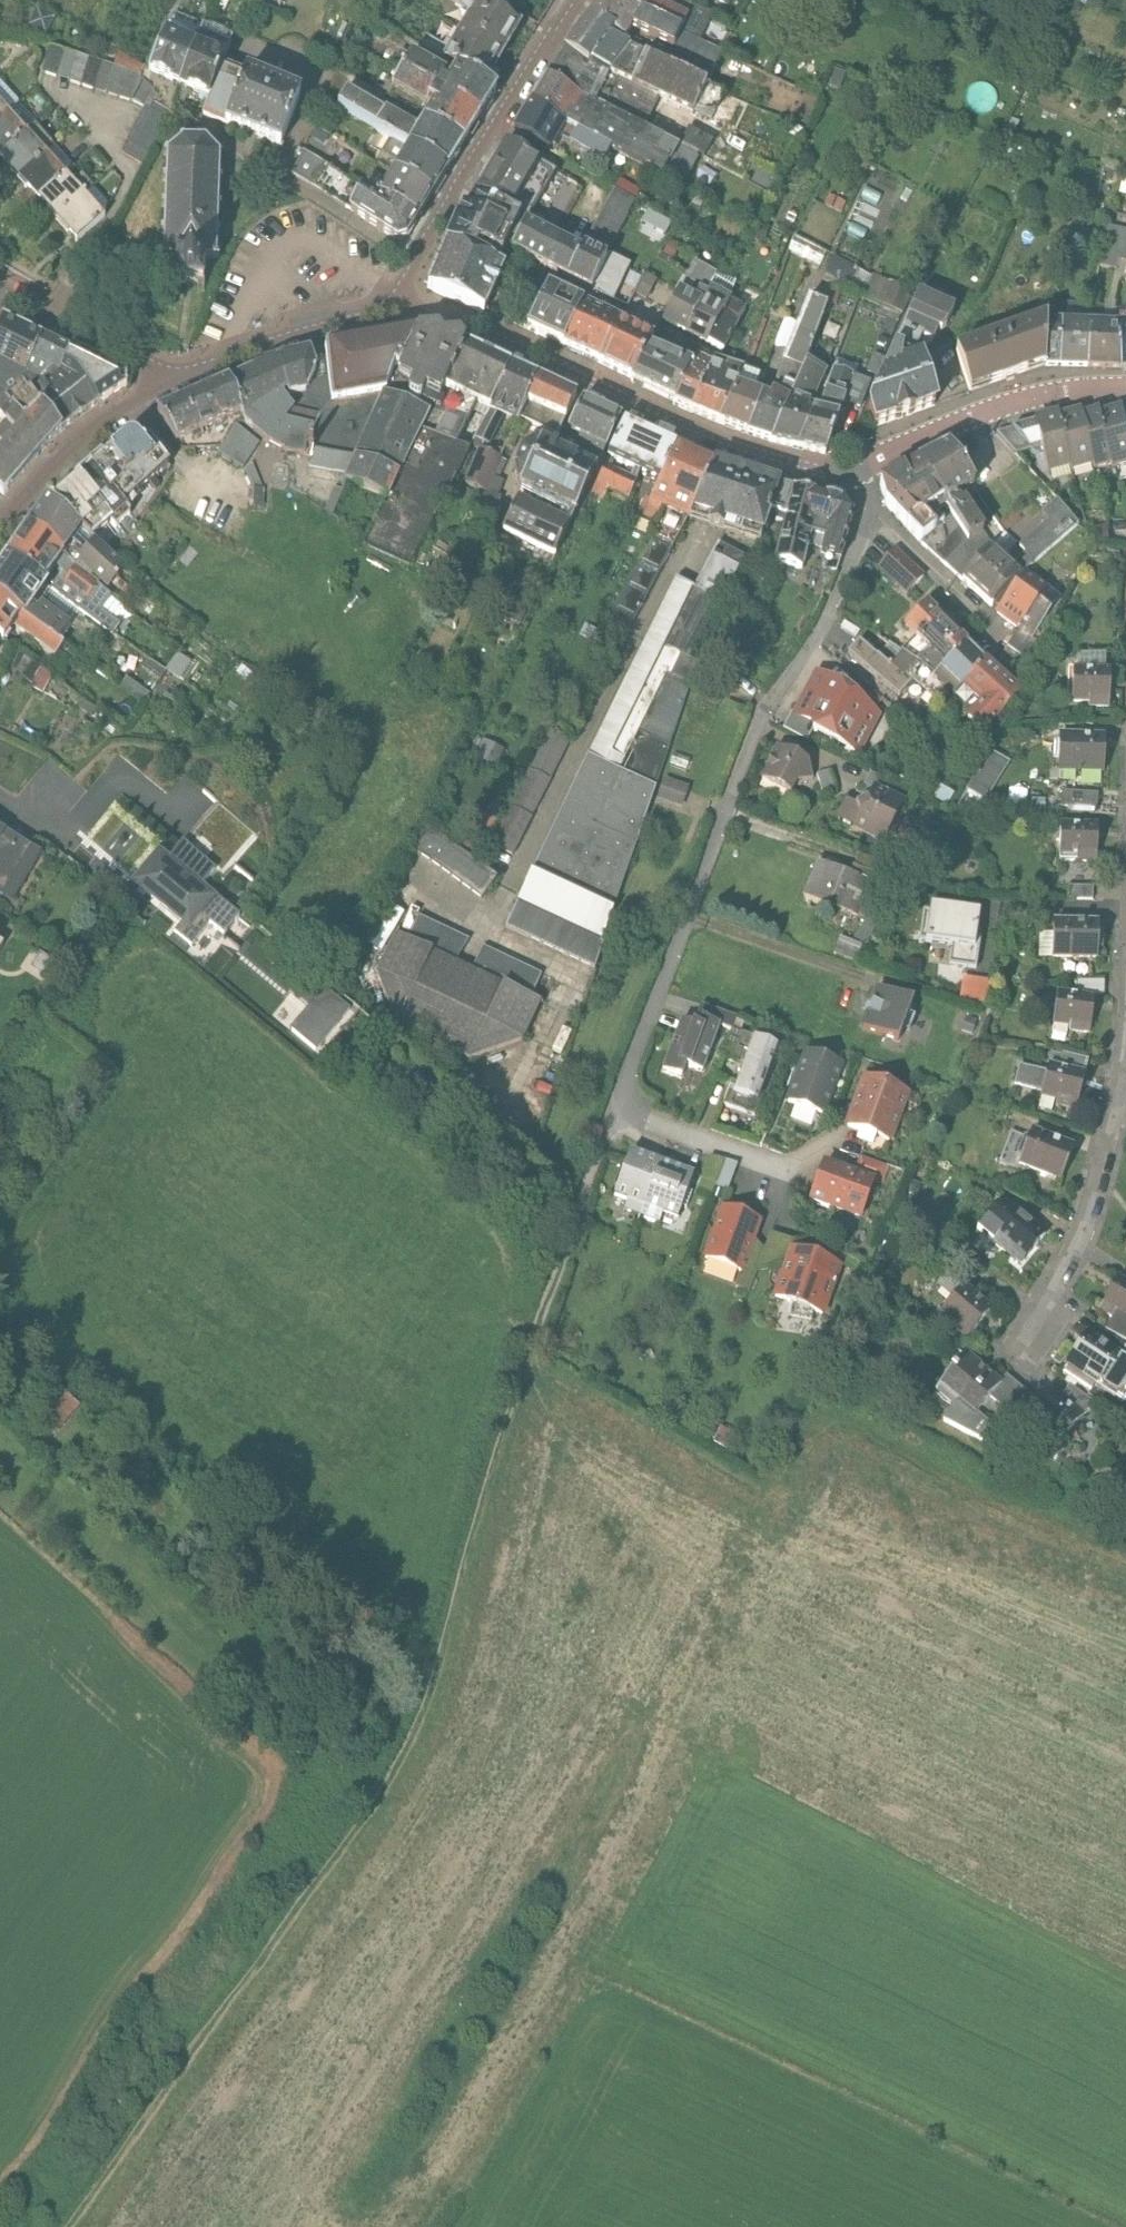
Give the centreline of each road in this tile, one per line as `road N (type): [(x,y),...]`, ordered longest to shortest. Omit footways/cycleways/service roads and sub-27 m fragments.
road 1 (residential): [(864,468),(866,513),(853,560),(759,730),(617,1108),(796,1175)]
road 2 (residential): [(394,298),(478,328),(681,425),(829,473)]
road 3 (residential): [(1125,1036),(1097,1197),(1068,1278),(1022,1353)]
road 4 (residential): [(572,0),(414,263)]
road 5 (residential): [(864,468),(1022,405),(1125,391)]
road 6 (residential): [(414,263),(198,119)]
road 7 (residential): [(394,298),(171,379)]
road 8 (residential): [(171,379),(102,420),(46,468),(0,530)]
road 9 (residential): [(171,379),(132,351),(0,288)]

